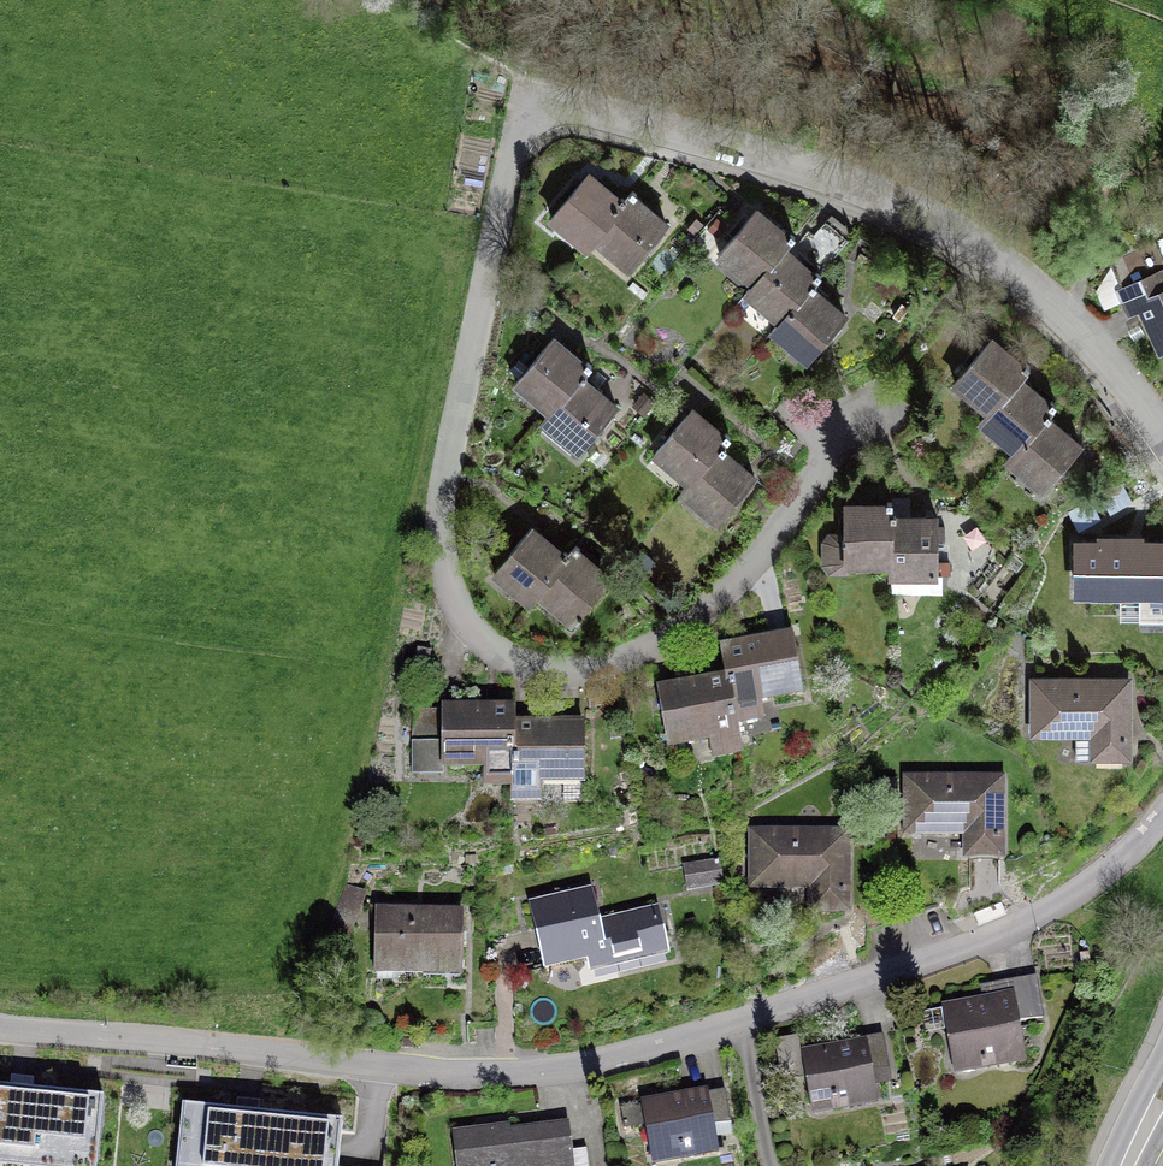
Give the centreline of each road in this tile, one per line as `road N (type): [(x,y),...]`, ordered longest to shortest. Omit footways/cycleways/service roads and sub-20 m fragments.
road 1 (residential): [(908,401),(825,466),(734,580),(647,650),(596,668),(528,667),(485,642),(456,608),(441,560),(442,504),(499,219),(538,102),(844,187),(955,236),(1057,306),(1162,432)]
road 2 (residential): [(1162,814),(1100,877),(1004,933),(593,1062),(529,1074),(0,1027)]

